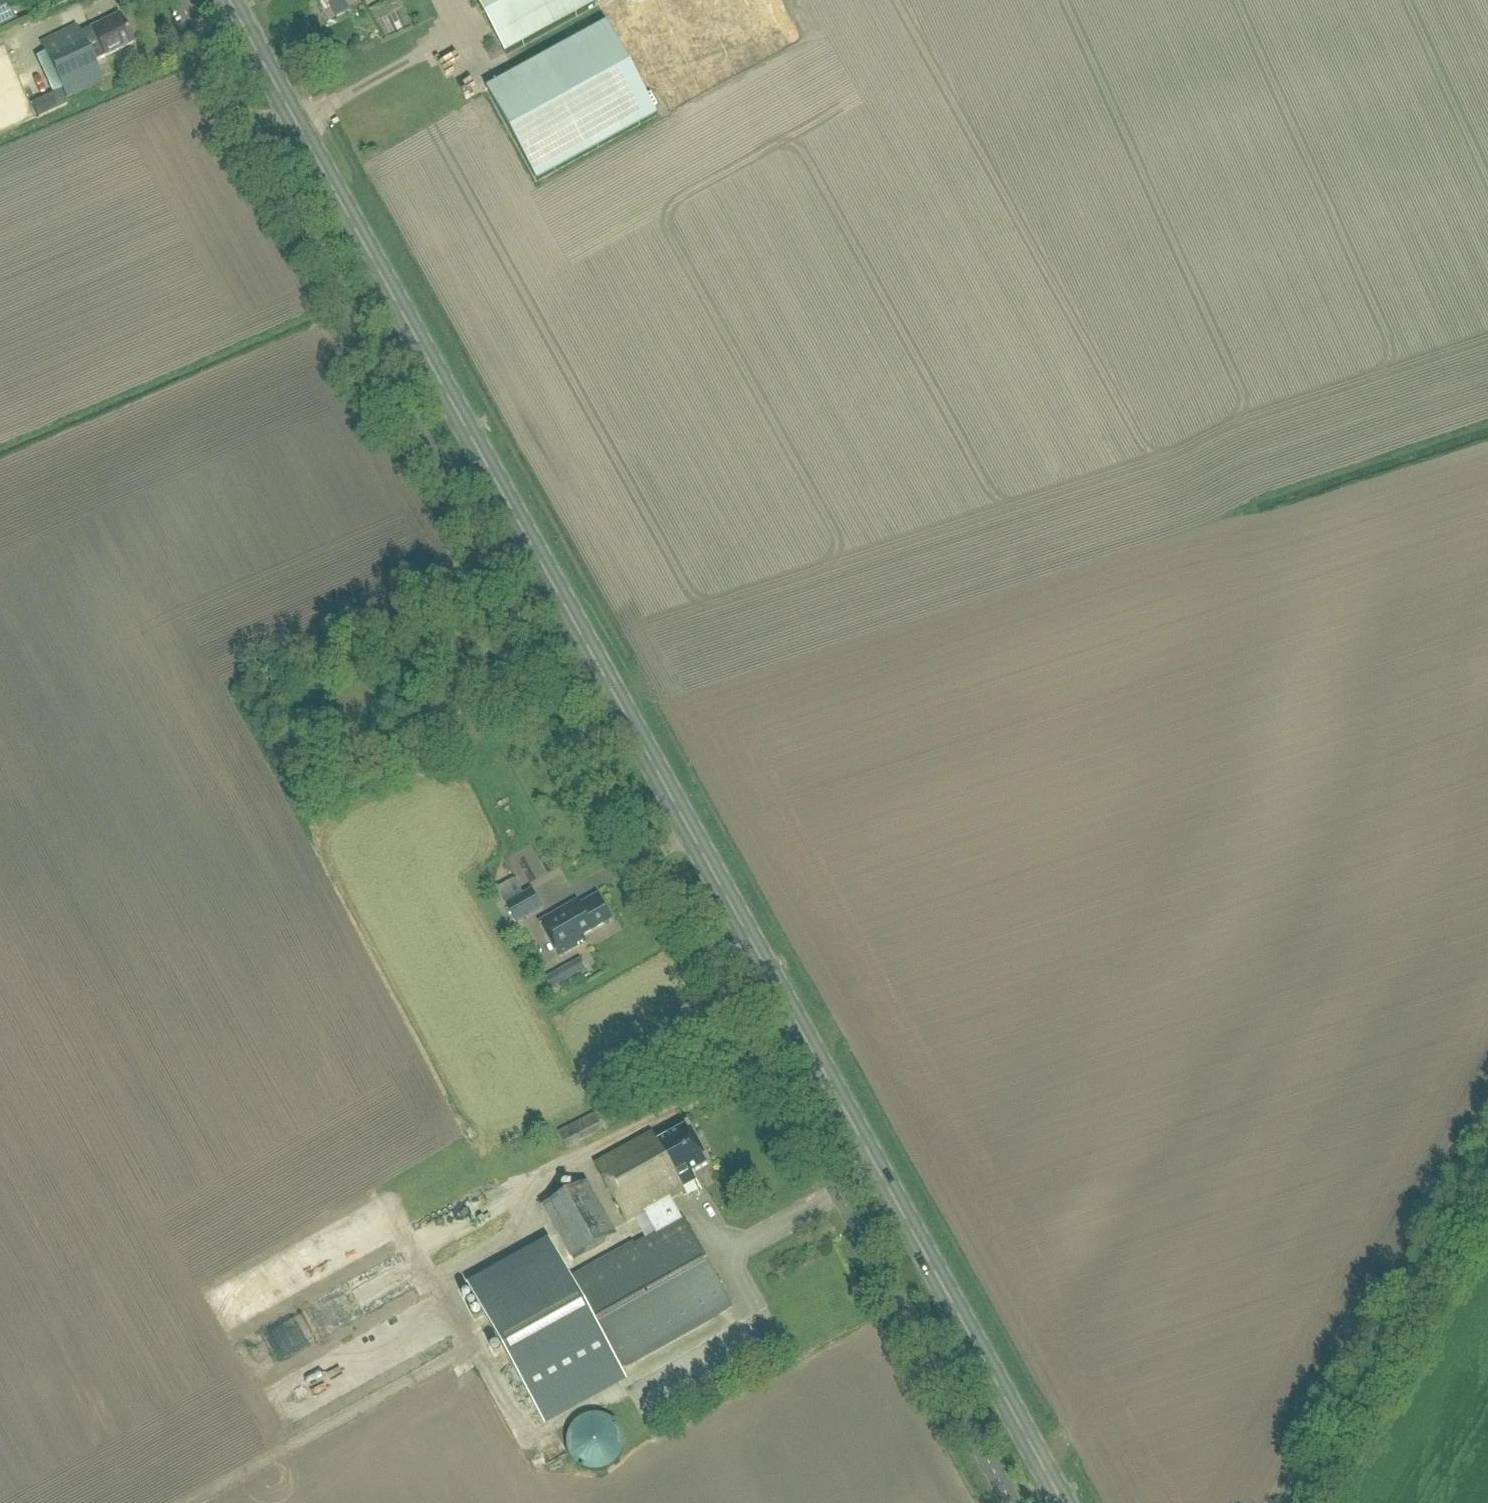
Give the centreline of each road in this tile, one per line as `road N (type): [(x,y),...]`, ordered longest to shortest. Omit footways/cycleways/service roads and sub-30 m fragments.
road 1 (secondary): [(1065,1502),(808,1042),(594,682),(226,0)]
road 2 (track): [(1291,1502),(1487,1155)]
road 3 (track): [(468,1343),(183,1502)]

